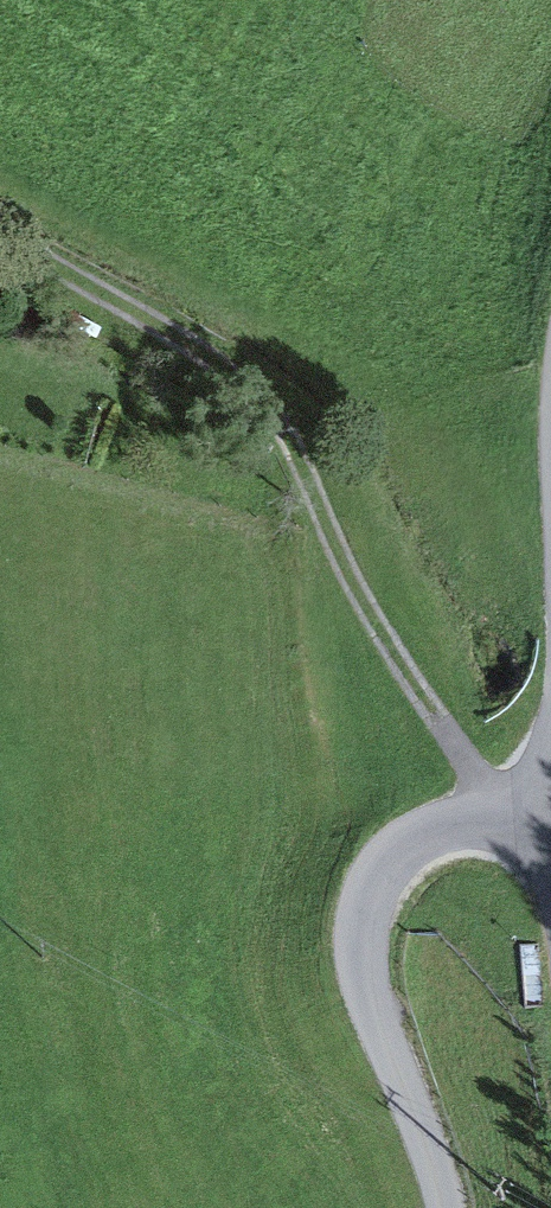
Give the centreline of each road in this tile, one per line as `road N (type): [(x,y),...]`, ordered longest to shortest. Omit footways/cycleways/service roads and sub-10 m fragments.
road 1 (track): [(0,242),(297,463),(391,645),(497,816)]

